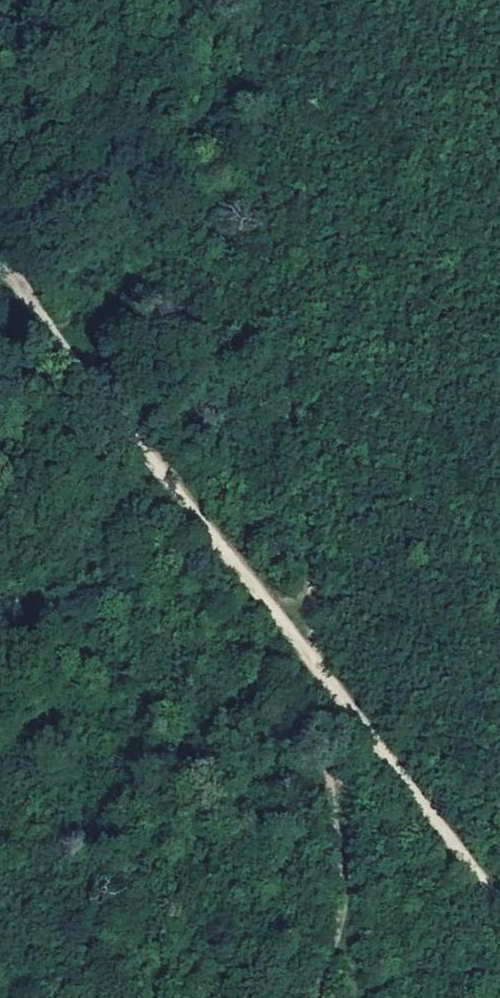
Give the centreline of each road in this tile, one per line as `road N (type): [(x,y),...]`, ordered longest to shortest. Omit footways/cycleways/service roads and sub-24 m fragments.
road 1 (track): [(323,678),(261,0)]
road 2 (track): [(323,678),(0,264)]
road 3 (track): [(499,903),(323,678)]

